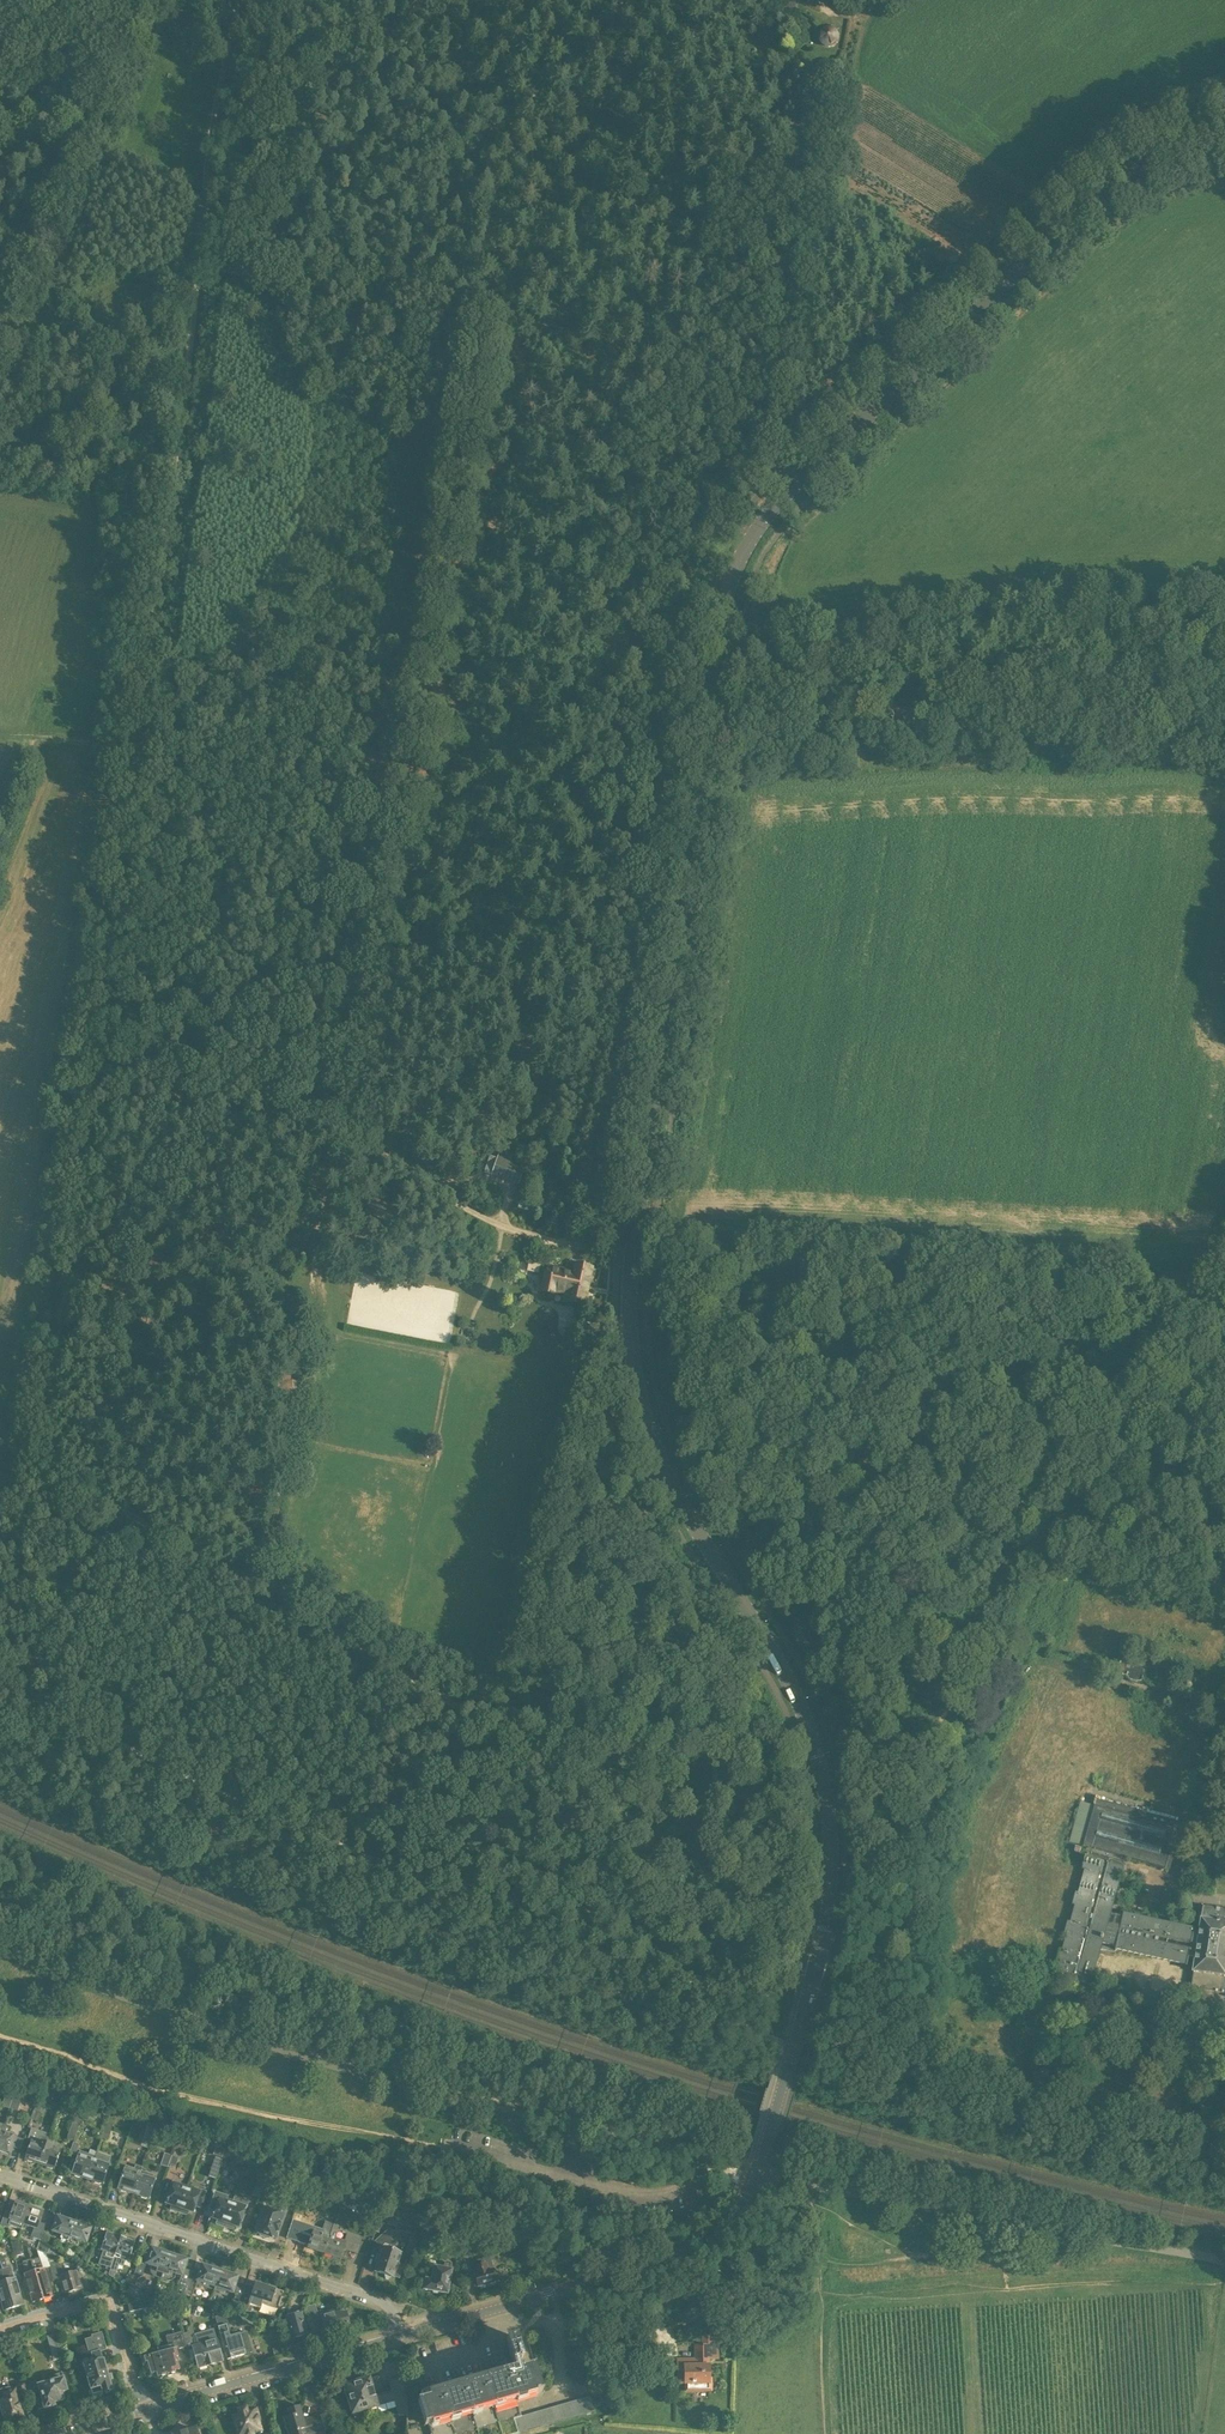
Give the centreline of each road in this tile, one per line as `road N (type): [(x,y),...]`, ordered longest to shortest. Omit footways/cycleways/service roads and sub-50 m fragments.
road 1 (secondary): [(401,2336),(671,2259),(719,2229),(757,2172),(826,1924),(829,1825),(816,1750),(773,1653),(668,1477),(630,1338),(632,1253),(730,584),(783,495),(1089,204),(1141,165),(1224,133)]
road 2 (track): [(624,0),(525,105),(512,136),(396,853)]
road 3 (track): [(1224,1302),(557,1242),(485,1219),(373,1150)]
road 4 (track): [(0,1685),(661,1991)]
road 5 (track): [(41,1461),(137,742)]
road 6 (track): [(527,1738),(0,1441)]
road 7 (track): [(137,742),(197,267)]
road 8 (residential): [(0,2175),(385,2304),(401,2336)]
road 9 (track): [(527,1738),(589,1749),(638,1738),(773,1653)]
road 10 (track): [(197,267),(209,144),(238,0)]
road 11 (secondary): [(144,2410),(401,2336)]
road 12 (track): [(396,853),(506,932),(586,963)]
road 13 (residential): [(0,2330),(86,2306),(108,2312),(144,2410)]
road 14 (track): [(792,2050),(661,1991)]
road 15 (track): [(0,736),(137,742)]

